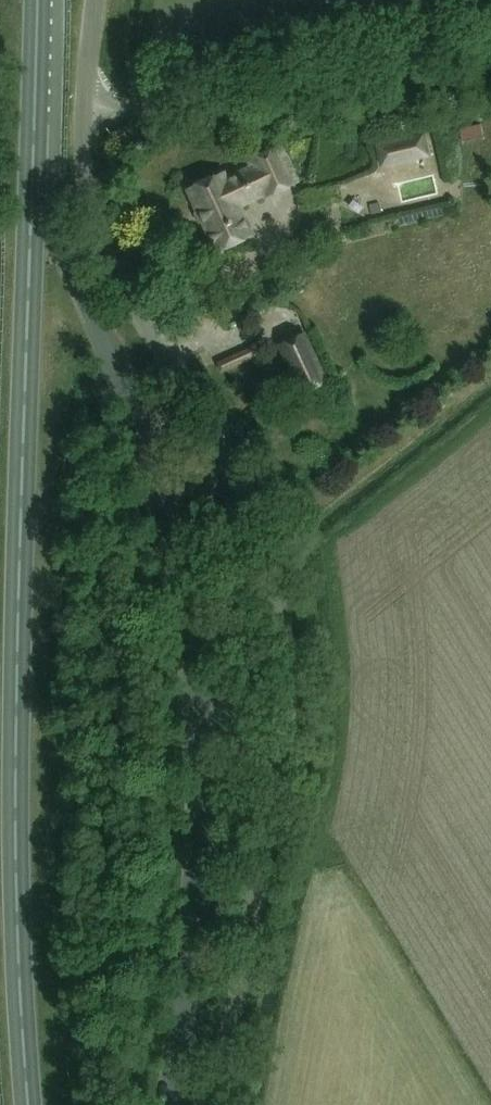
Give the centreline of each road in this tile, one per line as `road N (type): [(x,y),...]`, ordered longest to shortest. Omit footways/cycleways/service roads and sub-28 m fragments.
road 1 (trunk): [(28,1104),(14,730),(36,169),(32,0)]
road 2 (unclassified): [(215,1104),(286,746),(284,636),(267,555),(237,480),(97,240),(85,119)]
road 3 (unclassified): [(85,119),(490,30)]

